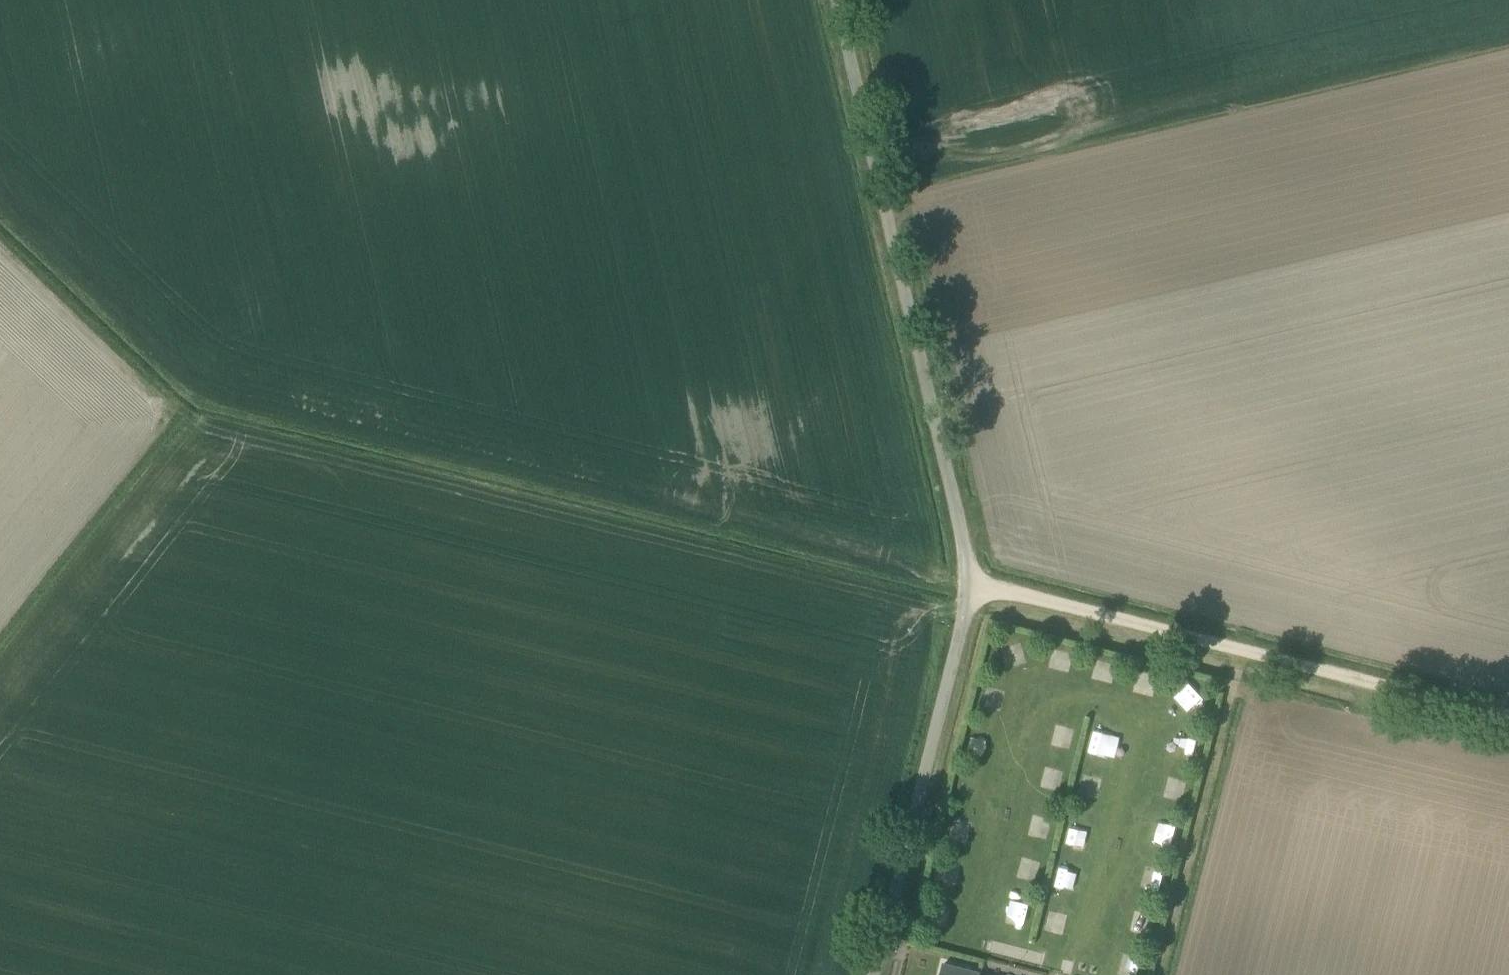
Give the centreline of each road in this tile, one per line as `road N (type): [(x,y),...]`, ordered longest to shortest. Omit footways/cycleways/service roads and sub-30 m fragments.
road 1 (unclassified): [(873,974),(968,569),(959,502),(840,0)]
road 2 (track): [(966,586),(1508,718)]

